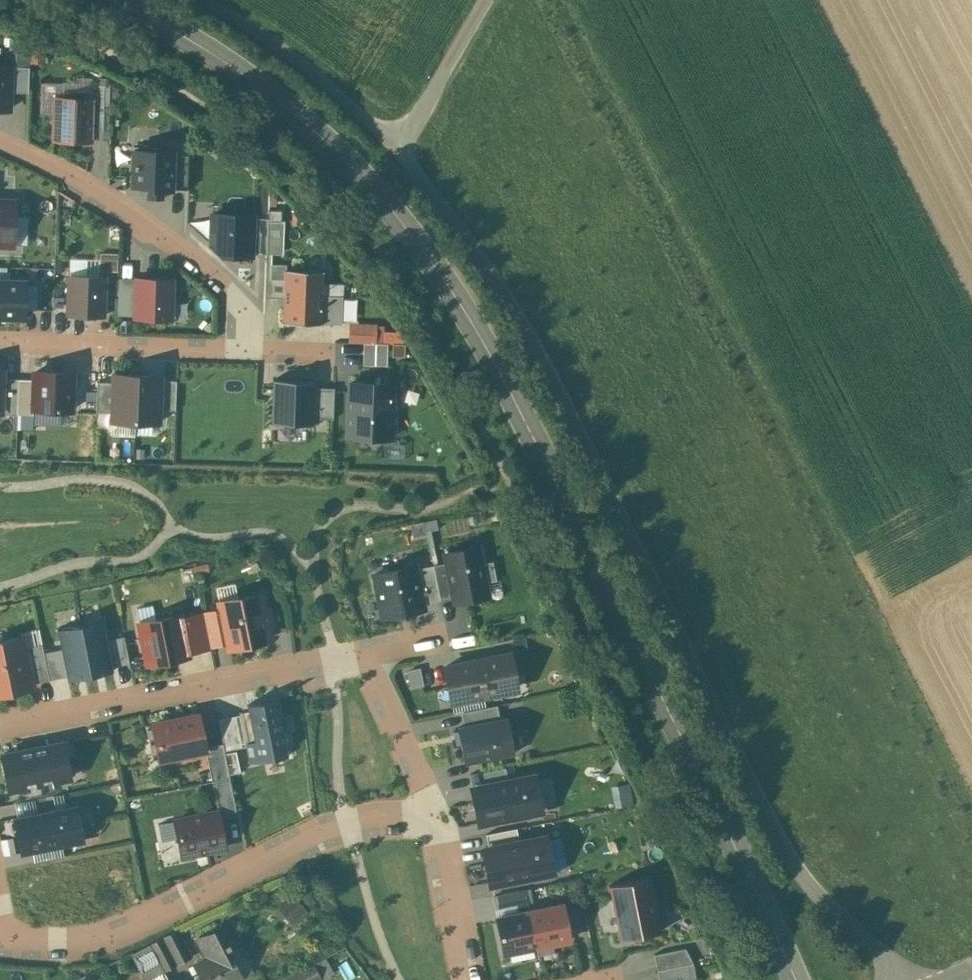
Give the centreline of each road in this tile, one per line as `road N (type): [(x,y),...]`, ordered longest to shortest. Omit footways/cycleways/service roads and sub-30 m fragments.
road 1 (secondary): [(115,0),(217,57),(295,114),(384,201),(449,285),(628,628),(796,979)]
road 2 (residential): [(396,143),(510,304),(790,854),(895,979)]
road 3 (residential): [(8,944),(77,947),(122,936),(332,829),(392,816),(438,821)]
road 4 (residential): [(0,730),(363,656)]
road 5 (residential): [(0,143),(99,193),(220,286),(236,307),(241,351)]
road 6 (residential): [(0,342),(241,351)]
road 7 (residential): [(207,0),(292,56),(396,143)]
road 8 (residential): [(363,656),(438,821)]
road 9 (unclassified): [(396,143),(487,0)]
road 10 (residential): [(438,821),(467,979)]

